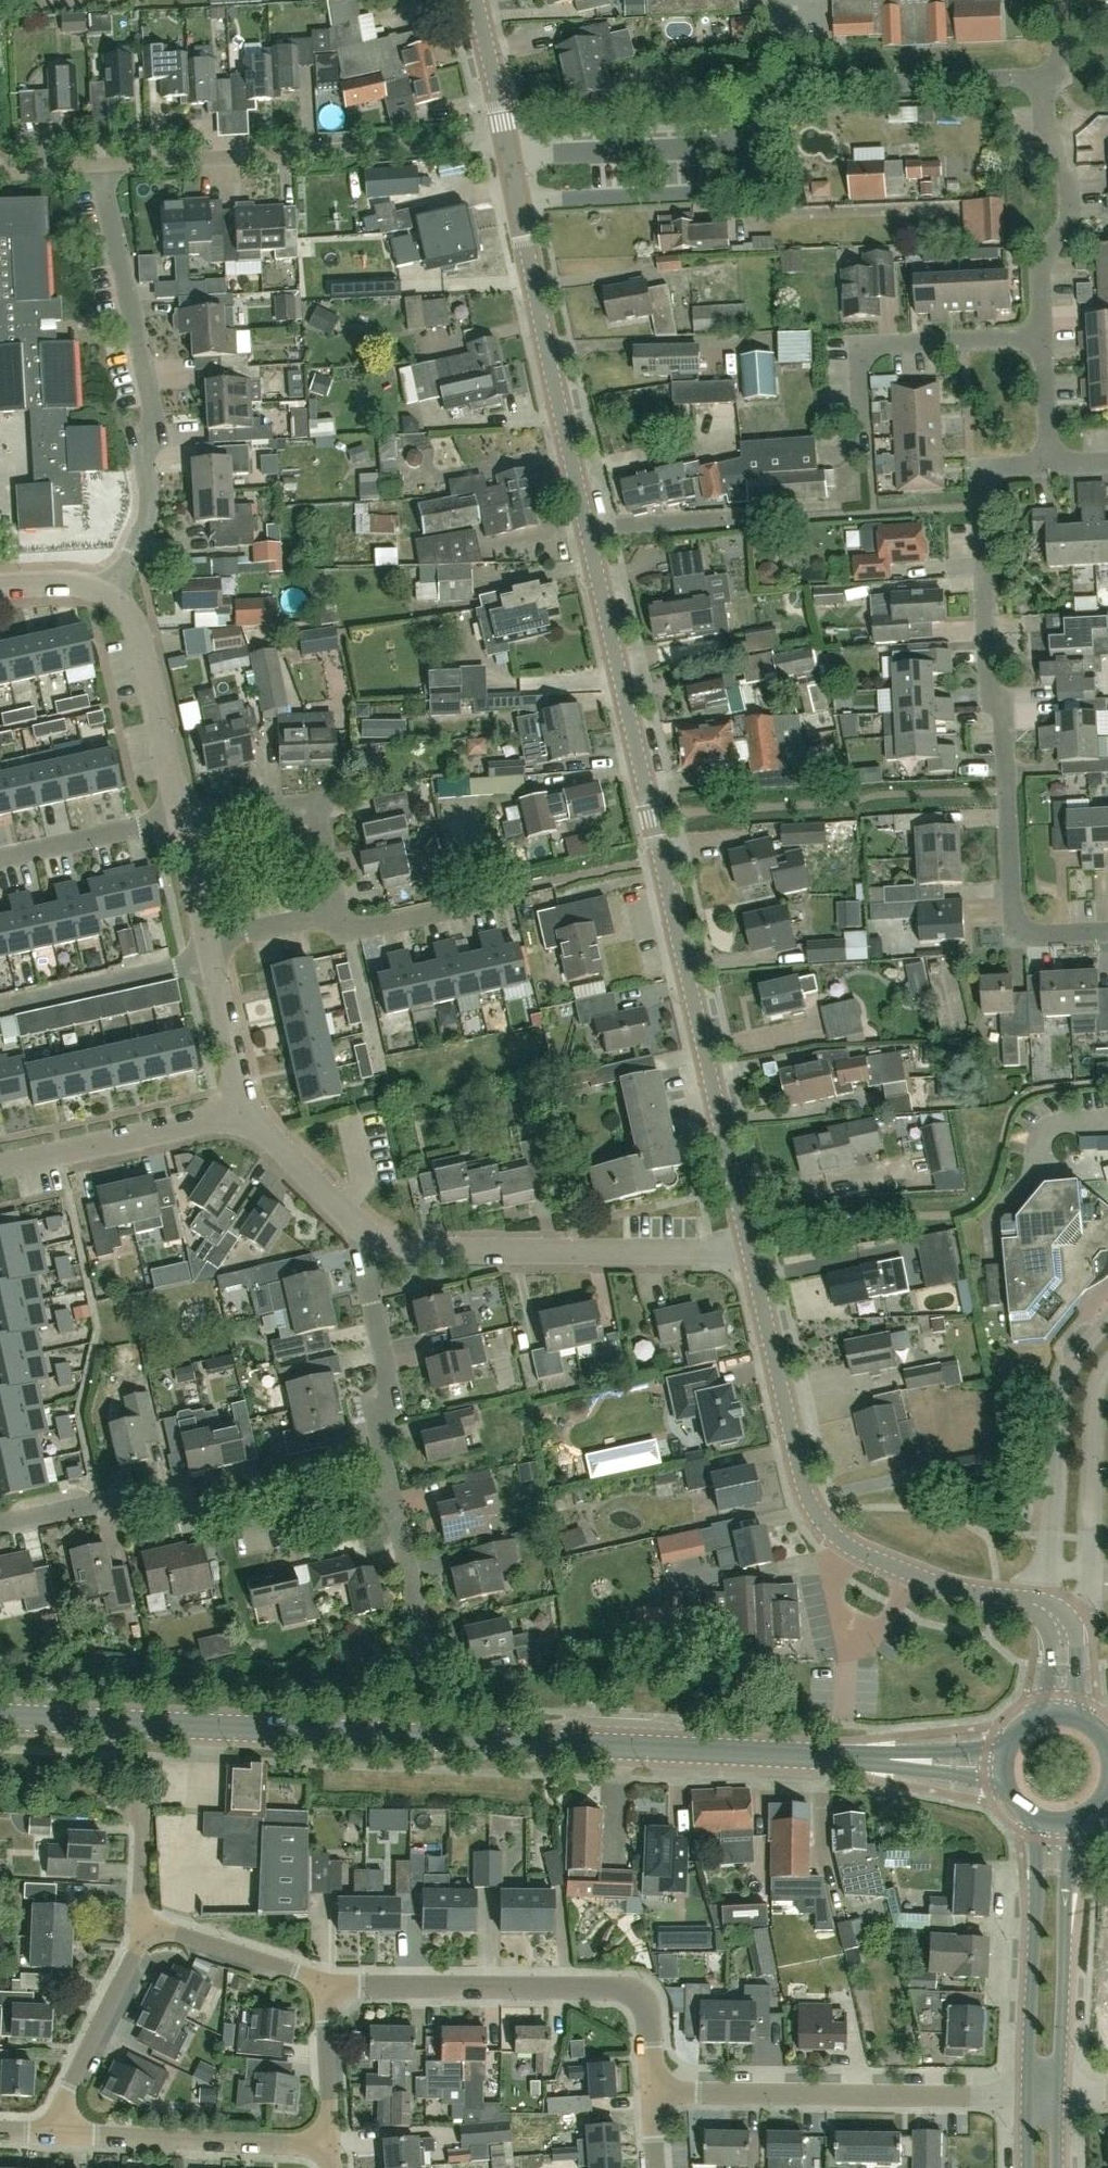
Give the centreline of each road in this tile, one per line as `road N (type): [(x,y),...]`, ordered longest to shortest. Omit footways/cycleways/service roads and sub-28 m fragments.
road 1 (unclassified): [(750,1253),(520,200)]
road 2 (primary): [(1004,1764),(0,1716)]
road 3 (unclassified): [(1107,932),(1025,934),(1013,920),(1004,722),(992,707),(978,471),(1051,465)]
road 4 (unclassified): [(1050,1613),(911,1576),(825,1528),(802,1479),(750,1253)]
road 5 (residential): [(109,594),(147,518),(144,448),(157,430),(101,162)]
road 6 (residential): [(395,1493),(254,1521),(228,1502),(177,1512),(149,1491),(0,1522)]
road 7 (residential): [(652,2094),(647,2008),(608,1985),(325,1982)]
road 8 (residential): [(508,143),(101,162)]
road 9 (residential): [(750,1253),(403,1250),(359,1229)]
road 10 (residential): [(1027,2098),(652,2094)]
road 11 (residential): [(744,144),(745,121),(782,87),(1044,78)]
road 12 (residential): [(1107,1314),(1073,1358),(1064,1393),(1050,1613)]
road 13 (residential): [(849,448),(854,352),(862,342),(1045,339)]
road 14 (residential): [(49,2133),(330,2146)]
road 15 (residential): [(1045,339),(1040,262),(1068,214),(1064,156),(1048,149),(1044,78)]
road 16 (tertiary): [(1038,1821),(1027,2098)]
road 17 (residential): [(395,1493),(376,1418),(390,1400),(359,1229)]
road 18 (residential): [(520,200),(747,189),(744,144)]
road 19 (residential): [(317,915),(339,910),(318,805),(176,817)]
road 20 (tertiary): [(1060,2089),(1076,1822)]
road 21 (residential): [(1060,1628),(1086,1602),(1107,1376)]
road 22 (residential): [(250,1115),(0,1168)]
road 23 (residential): [(744,144),(550,155),(508,143)]
road 24 (residential): [(176,817),(140,635),(109,594)]
road 25 (residential): [(49,2133),(142,1925)]
road 26 (residential): [(317,915),(349,932),(507,895)]
road 27 (residential): [(19,1004),(210,961)]
road 28 (residential): [(325,1982),(142,1925)]
road 29 (residential): [(434,1671),(395,1493)]
road 30 (residential): [(176,817),(0,859)]
road 31 (residential): [(330,2146),(325,1982)]
road 32 (residential): [(250,1115),(210,961)]
road 33 (residential): [(359,1229),(250,1115)]
road 34 (unclassified): [(508,143),(475,0)]
road 35 (residential): [(205,940),(176,817)]
road 36 (residential): [(1051,465),(1045,339)]

